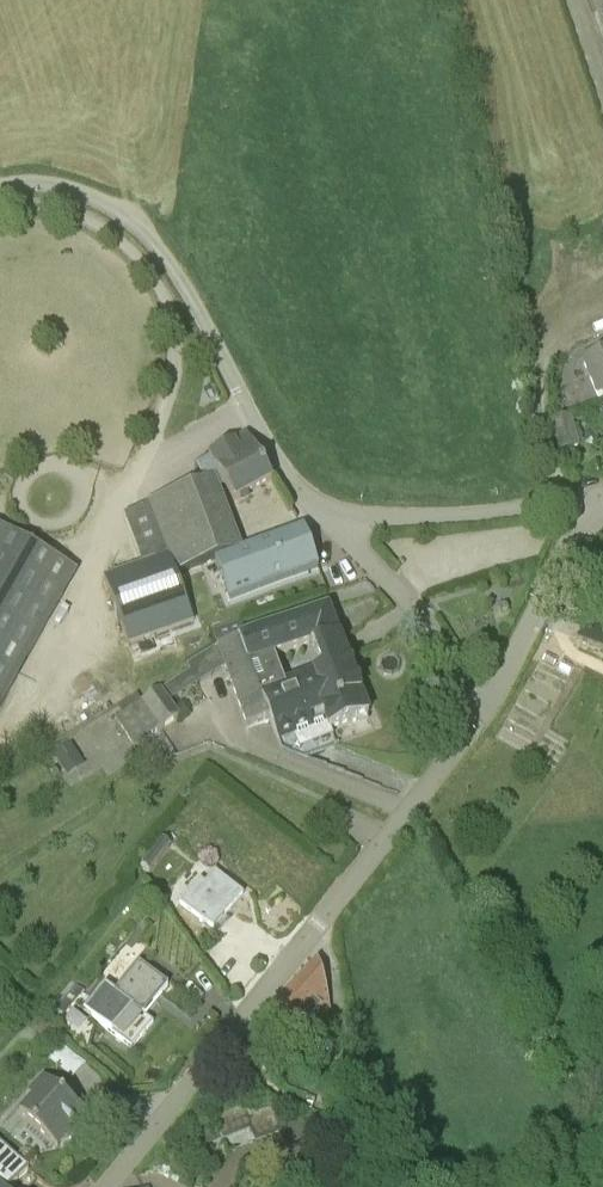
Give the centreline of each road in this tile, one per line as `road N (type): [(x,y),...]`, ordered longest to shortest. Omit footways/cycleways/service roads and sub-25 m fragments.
road 1 (unclassified): [(105,1186),(470,726)]
road 2 (unclassified): [(328,517),(278,461),(183,286),(141,231),(69,188),(0,186)]
road 3 (unclassified): [(328,517),(602,502)]
road 4 (residential): [(470,726),(439,641),(328,517)]
road 5 (unclassified): [(470,726),(579,528),(602,508)]

